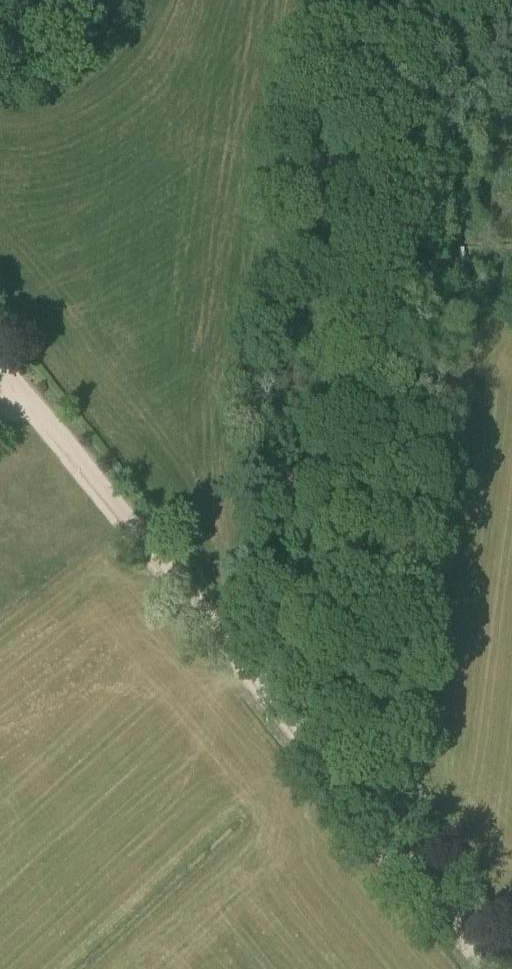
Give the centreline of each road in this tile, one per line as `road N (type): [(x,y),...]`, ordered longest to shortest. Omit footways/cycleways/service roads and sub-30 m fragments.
road 1 (track): [(497,968),(0,350)]

